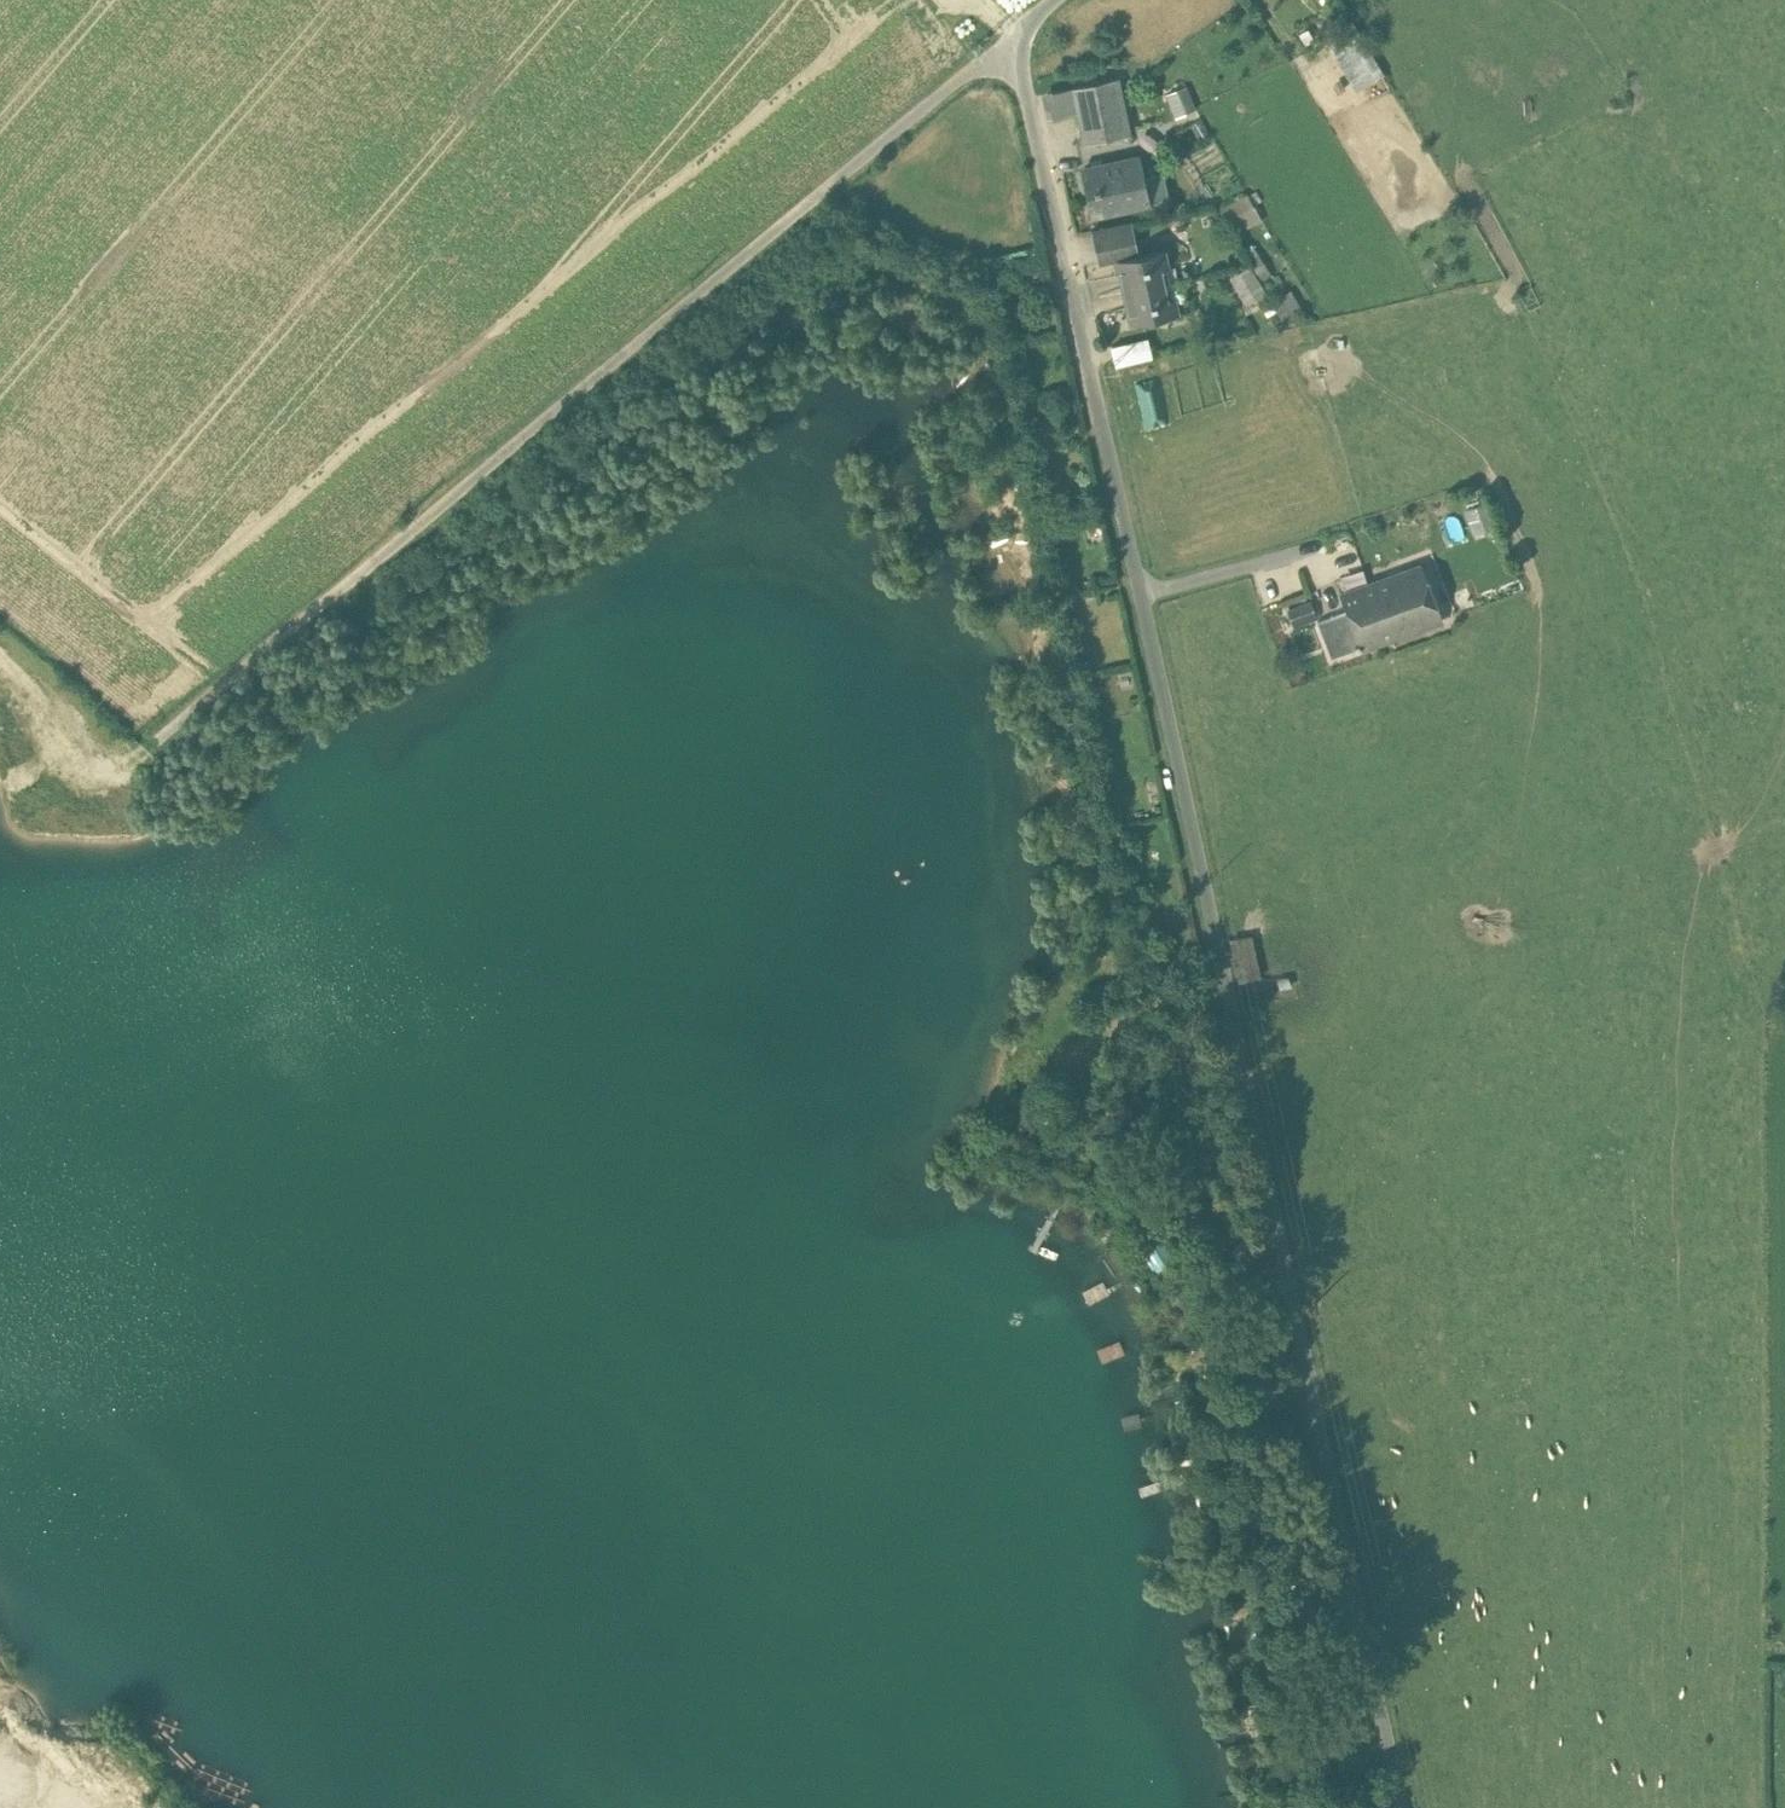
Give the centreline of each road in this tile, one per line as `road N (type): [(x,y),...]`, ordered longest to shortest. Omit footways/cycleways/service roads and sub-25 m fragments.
road 1 (unclassified): [(1401,1807),(1015,31),(1055,0)]

